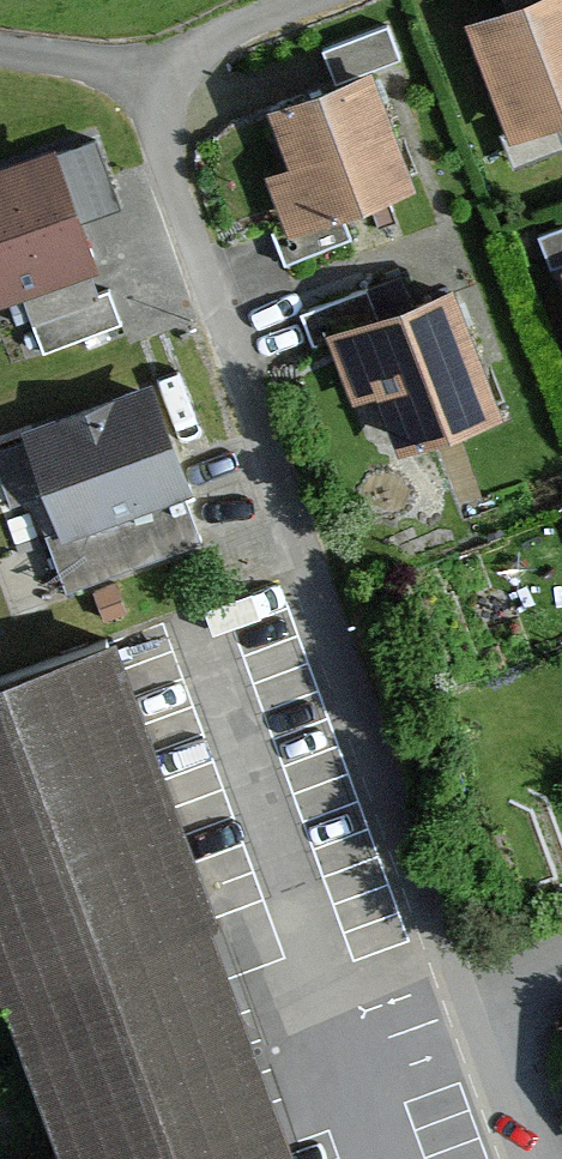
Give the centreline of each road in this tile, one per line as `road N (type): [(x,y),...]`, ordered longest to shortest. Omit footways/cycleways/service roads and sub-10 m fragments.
road 1 (residential): [(156,84),(148,155),(455,998)]
road 2 (residential): [(307,0),(240,26),(156,84)]
road 3 (residential): [(455,998),(516,1158)]
road 4 (residential): [(156,84),(0,63)]

